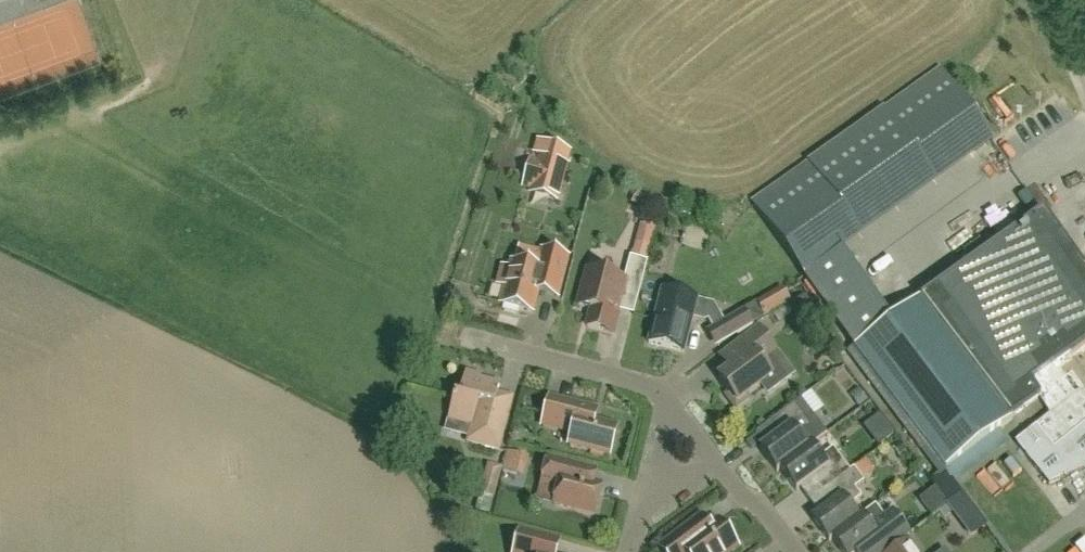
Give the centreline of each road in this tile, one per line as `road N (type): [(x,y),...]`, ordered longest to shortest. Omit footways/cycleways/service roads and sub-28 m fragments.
road 1 (residential): [(708,457),(665,394),(646,384),(468,336)]
road 2 (residential): [(627,551),(637,510),(708,457)]
road 3 (residential): [(796,551),(708,457)]

